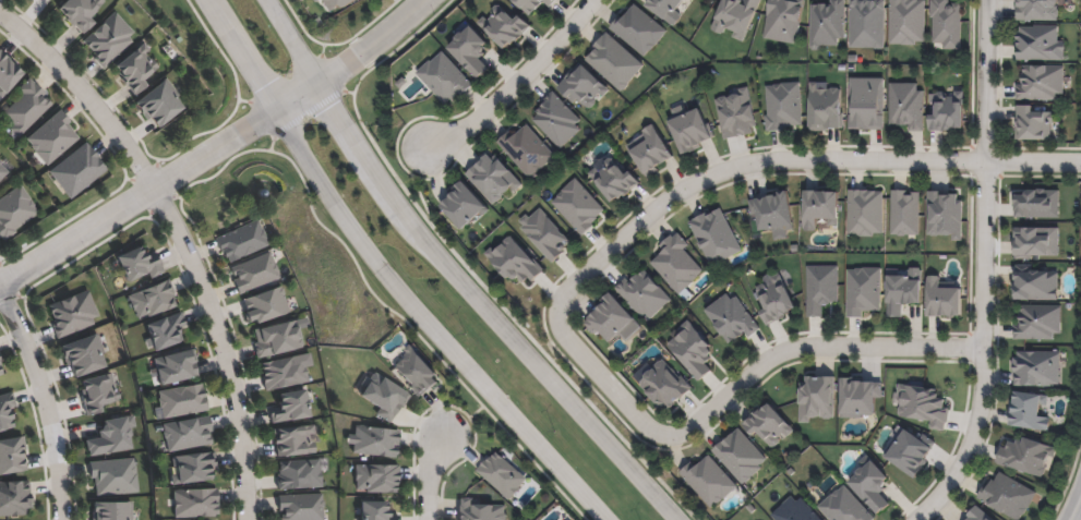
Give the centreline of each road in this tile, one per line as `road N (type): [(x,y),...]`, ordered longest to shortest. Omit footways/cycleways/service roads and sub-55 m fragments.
road 1 (tertiary): [(676,519),(388,206),(266,0)]
road 2 (tertiary): [(205,0),(368,259),(603,519)]
road 3 (residential): [(557,311),(570,290),(681,194),(720,172),(779,164),(1080,165)]
road 4 (residential): [(245,519),(239,419),(178,232),(101,120),(0,19)]
road 5 (residential): [(915,519),(953,481),(977,436),(984,394),(988,0)]
road 6 (residential): [(557,311),(562,335),(657,434),(683,433),(776,355),(983,349)]
road 7 (tertiary): [(275,113),(0,285)]
road 8 (residential): [(59,519),(50,425),(28,351),(0,296)]
road 9 (residential): [(597,0),(476,128),(429,146)]
road 10 (tertiary): [(317,86),(424,0)]

